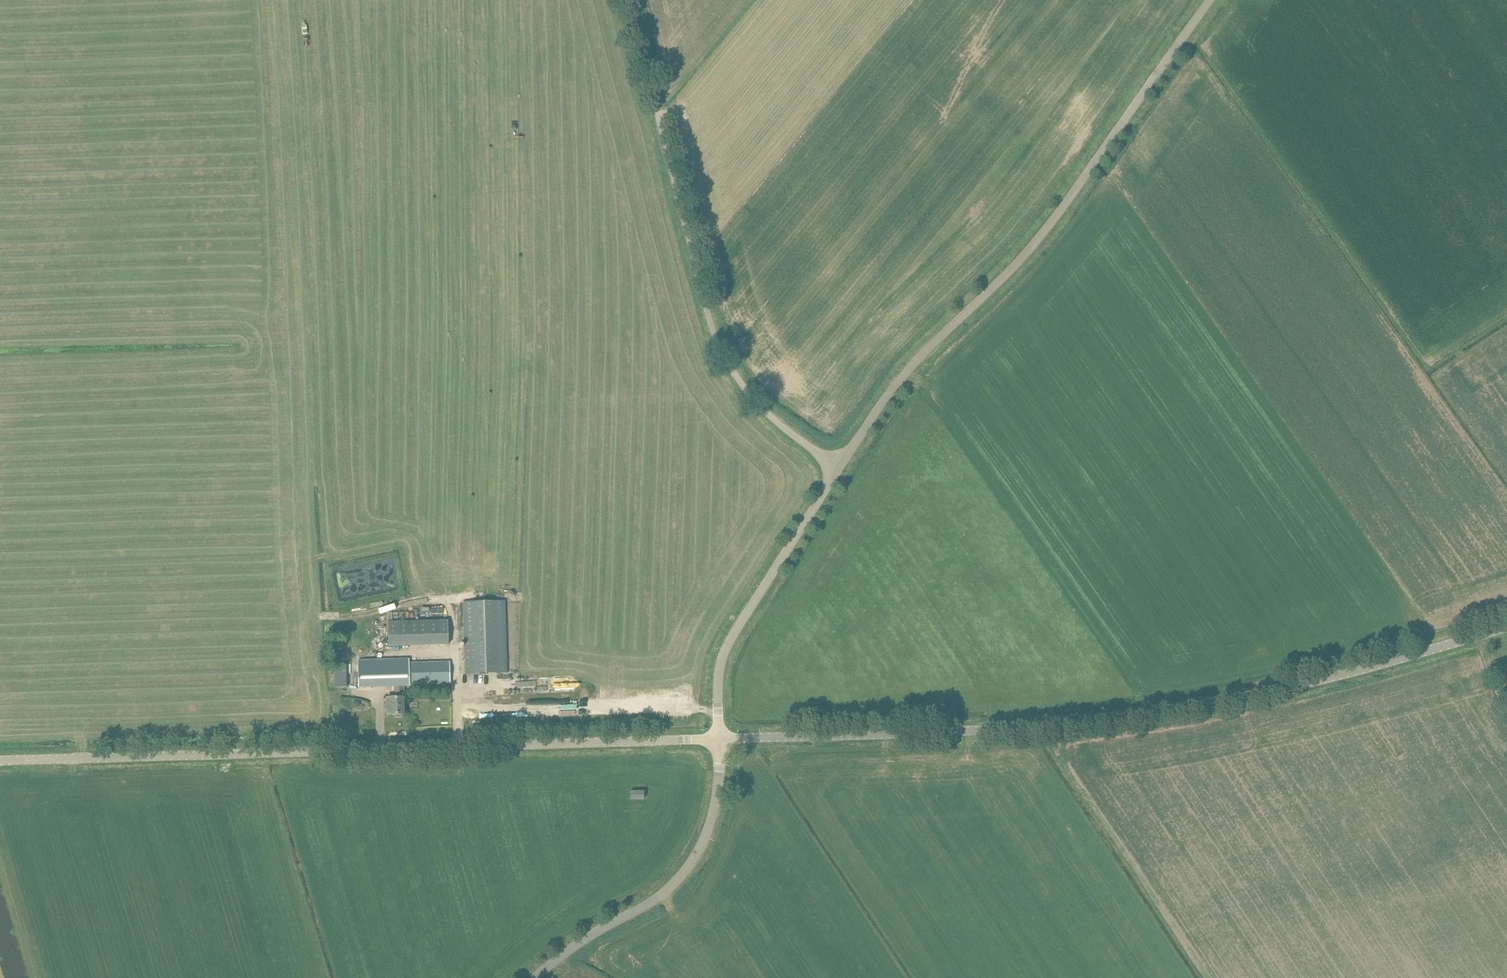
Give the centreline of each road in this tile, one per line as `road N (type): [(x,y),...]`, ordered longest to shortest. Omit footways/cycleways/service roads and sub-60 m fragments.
road 1 (unclassified): [(720,741),(1117,718),(1346,672),(1506,625)]
road 2 (unclassified): [(0,763),(720,741)]
road 3 (tertiary): [(841,466),(893,382),(1038,235),(1209,0)]
road 4 (unclassified): [(841,466),(764,409),(716,341),(629,0)]
road 5 (tertiary): [(526,977),(650,903),(689,867),(708,830),(720,741)]
road 6 (tertiary): [(720,741),(722,663),(841,466)]

